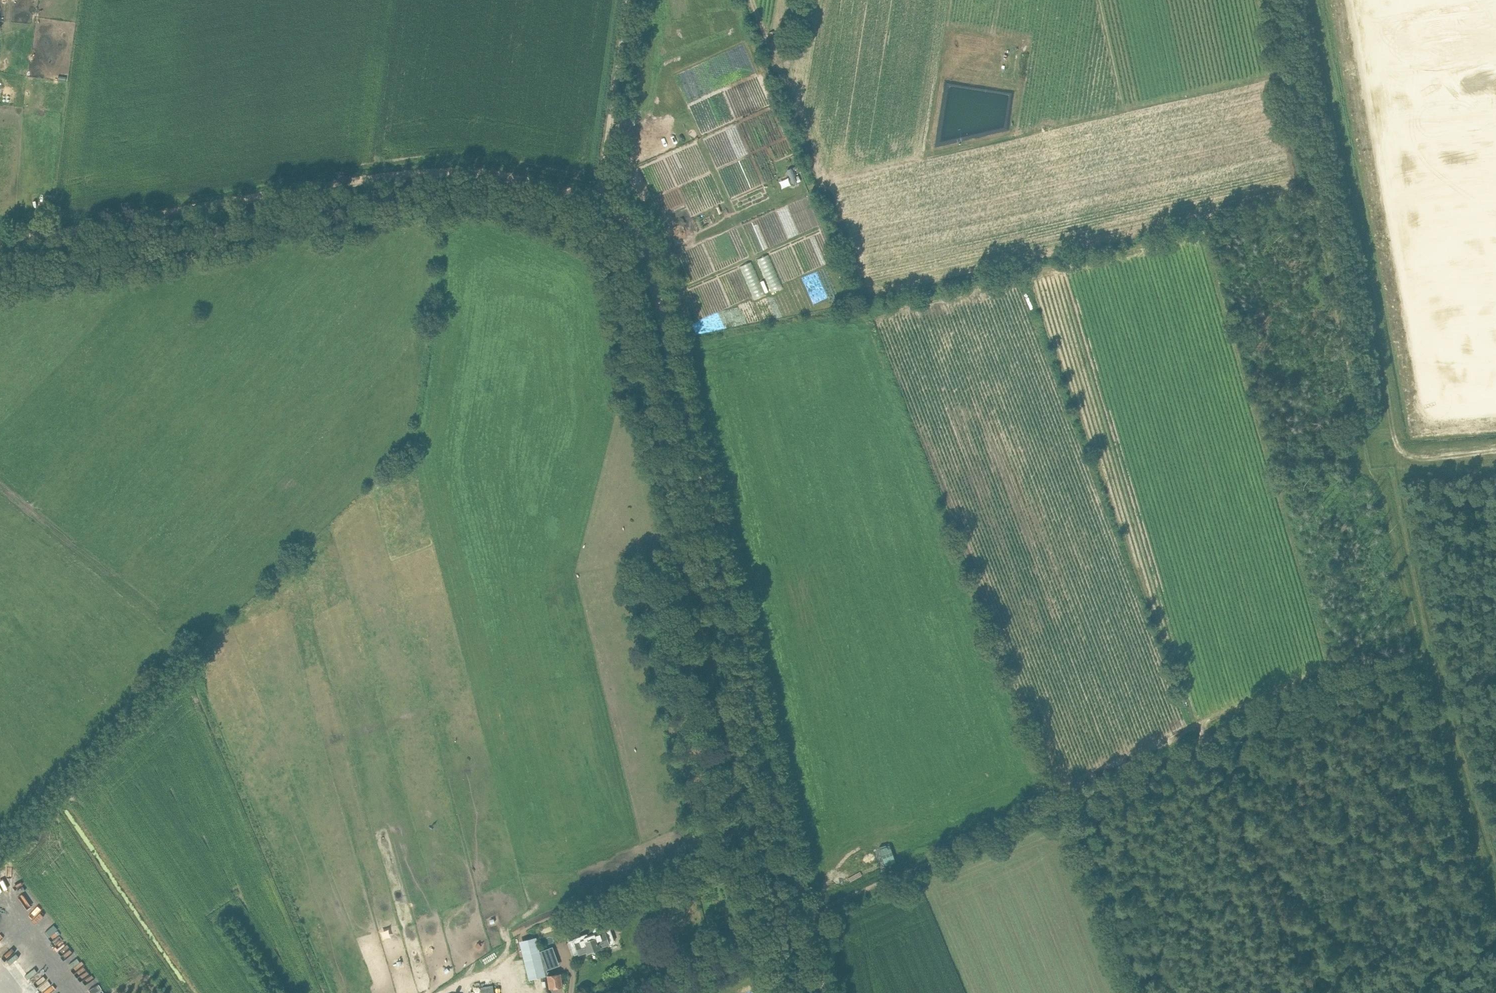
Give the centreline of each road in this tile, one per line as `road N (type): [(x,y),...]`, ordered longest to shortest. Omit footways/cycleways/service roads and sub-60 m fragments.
road 1 (track): [(622,992),(804,931),(823,908),(1424,647)]
road 2 (track): [(824,992),(651,269),(632,225),(597,199)]
road 3 (track): [(597,199),(477,171),(433,171),(0,238)]
road 4 (track): [(597,199),(628,0)]
road 5 (track): [(1424,647),(1380,471)]

